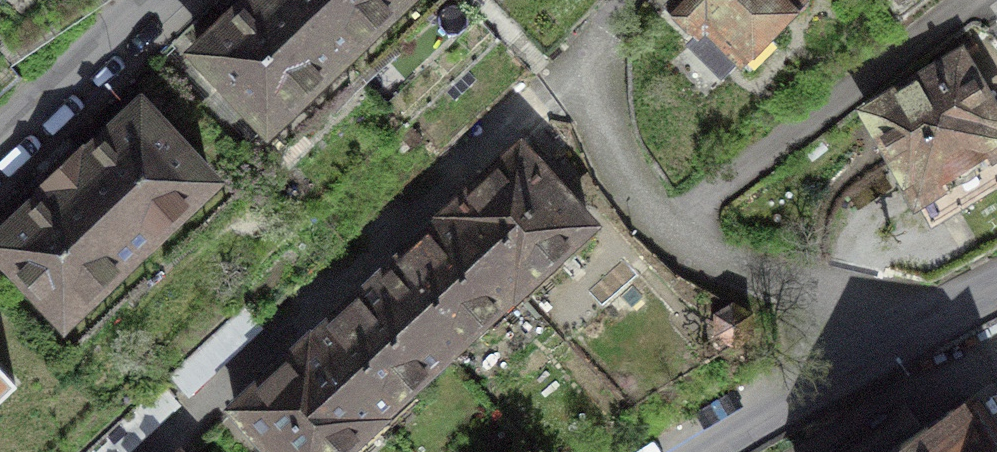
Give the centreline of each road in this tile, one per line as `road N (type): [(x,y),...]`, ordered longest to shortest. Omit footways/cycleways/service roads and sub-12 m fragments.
road 1 (residential): [(569,77),(152,451)]
road 2 (residential): [(670,228),(972,0)]
road 3 (residential): [(919,327),(729,263),(670,228)]
road 4 (residential): [(699,451),(919,327)]
road 5 (residential): [(0,148),(159,0)]
road 6 (residential): [(670,228),(569,77)]

